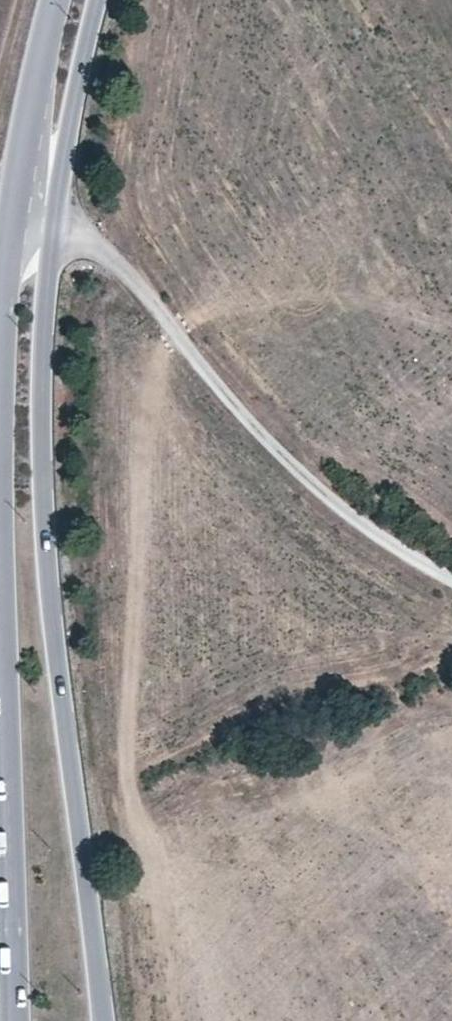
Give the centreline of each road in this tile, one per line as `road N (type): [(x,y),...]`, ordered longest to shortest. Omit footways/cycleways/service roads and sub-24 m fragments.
road 1 (secondary): [(26,202),(6,522),(20,1020)]
road 2 (secondary): [(102,1020),(44,518),(65,227)]
road 3 (secondary): [(65,227),(100,0)]
road 4 (secondary): [(58,0),(26,202)]

